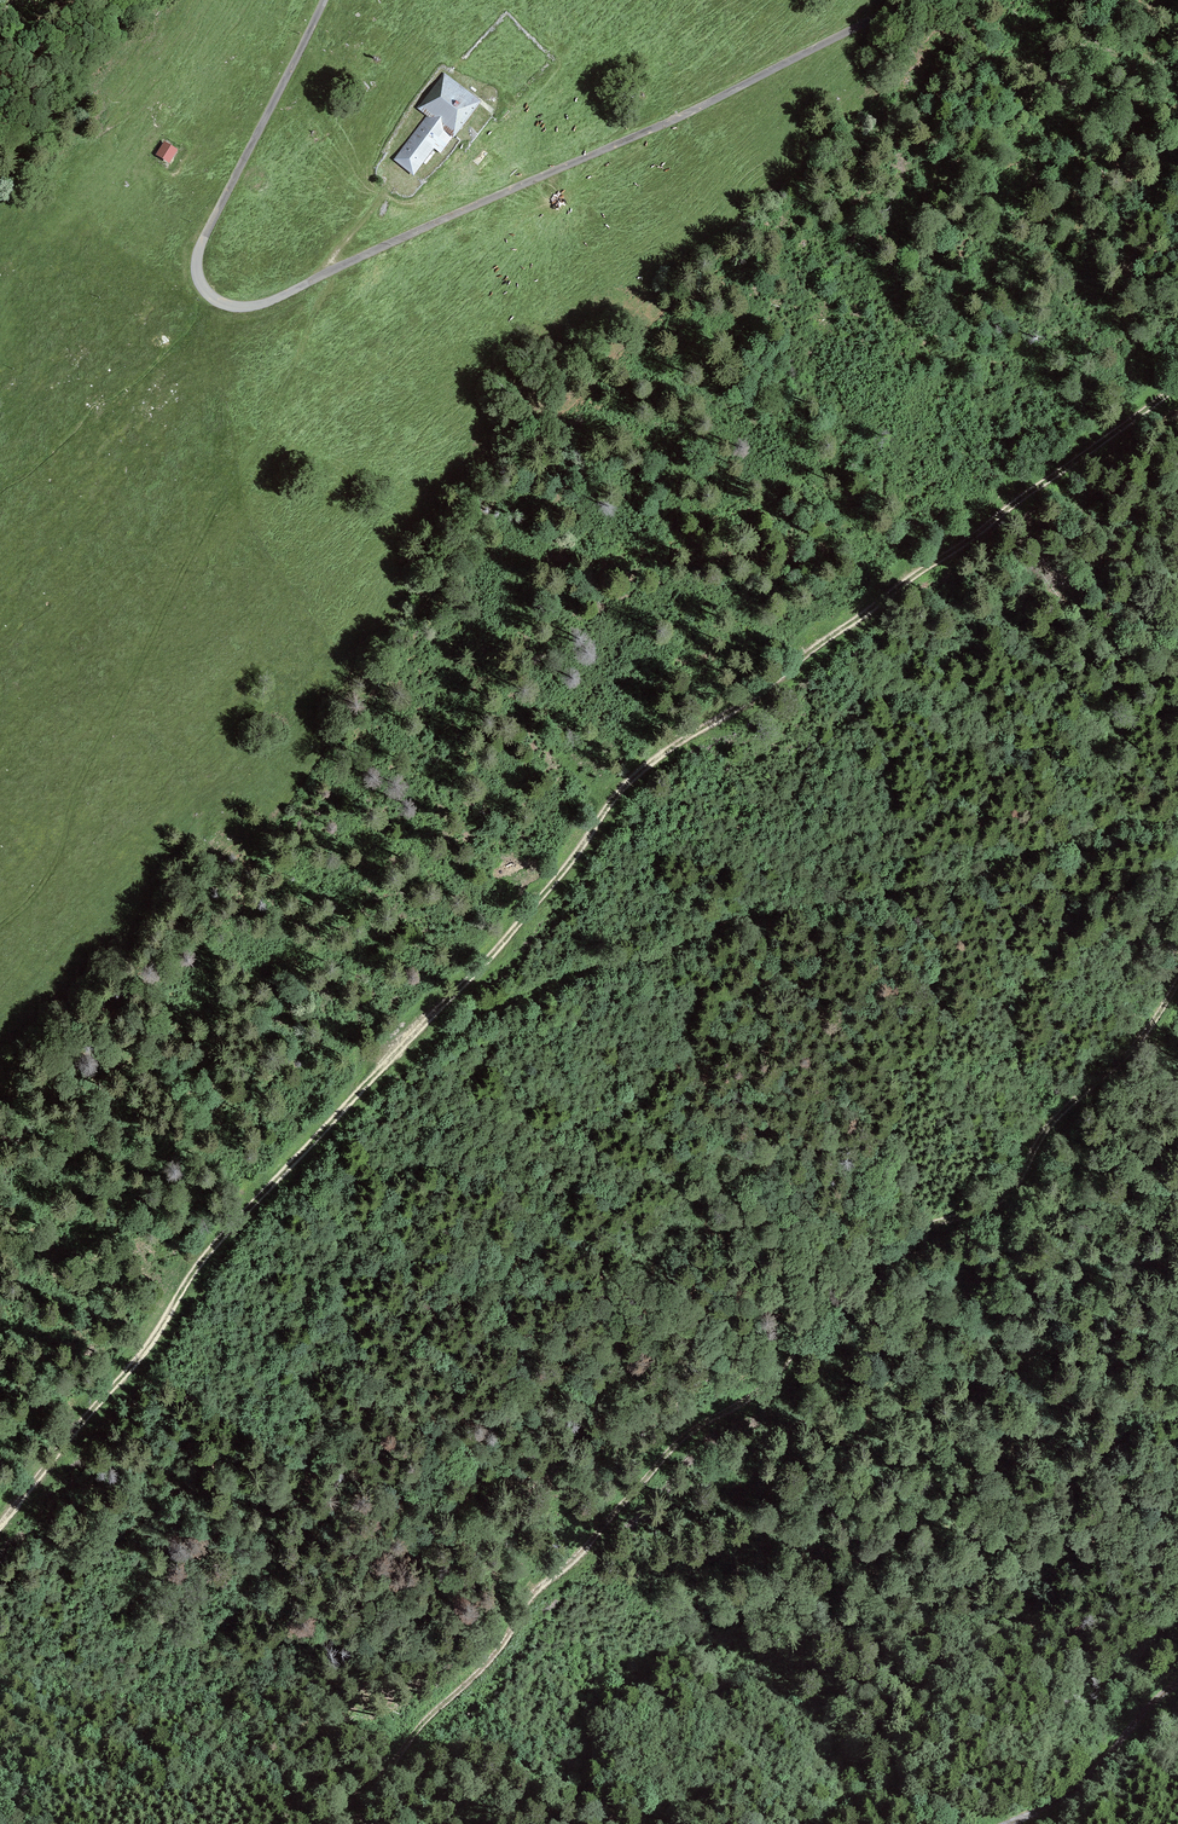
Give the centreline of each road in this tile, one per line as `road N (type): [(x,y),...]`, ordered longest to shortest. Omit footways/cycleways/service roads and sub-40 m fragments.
road 1 (track): [(1177,388),(759,694),(651,763),(490,956),(384,1064)]
road 2 (track): [(326,1823),(392,1771),(431,1713),(493,1656),(529,1595),(592,1543),(689,1433),(771,1383),(897,1243),(1003,1202),(1048,1129)]
road 3 (track): [(212,298),(240,307),(270,301),(671,121),(911,0)]
road 4 (track): [(0,1525),(154,1338),(196,1268),(384,1064)]
road 5 (track): [(324,0),(199,250),(198,275),(212,298)]
road 6 (track): [(1177,1684),(1069,1798),(1010,1823)]
road 7 (track): [(1177,985),(1139,1046),(1048,1129)]

